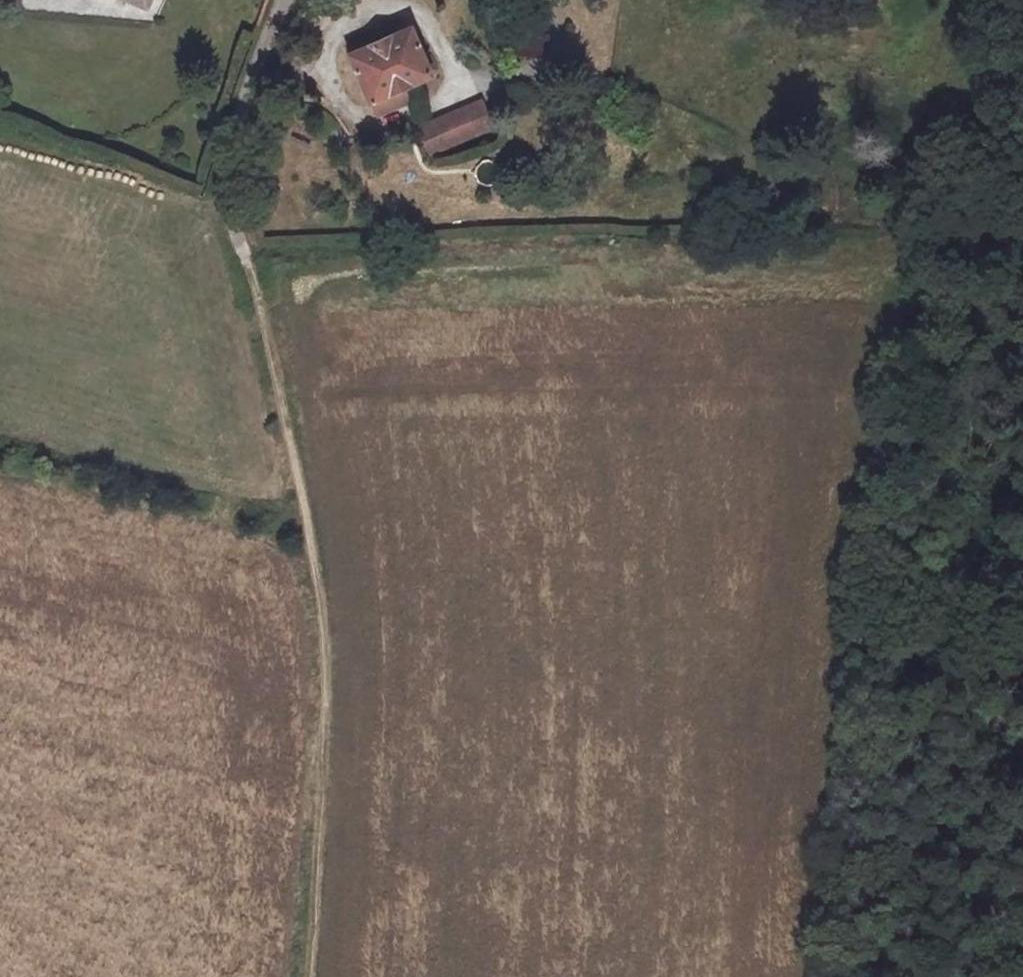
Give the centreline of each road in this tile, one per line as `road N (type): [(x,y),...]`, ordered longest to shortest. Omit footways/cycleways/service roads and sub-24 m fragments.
road 1 (track): [(305,976),(316,799),(311,583),(226,182),(283,0)]

